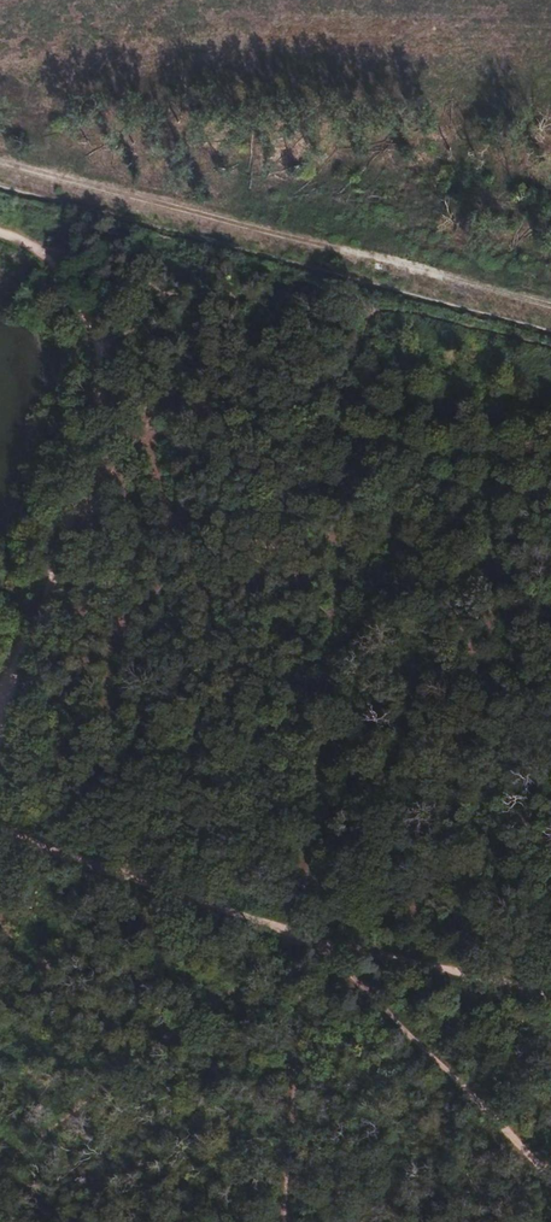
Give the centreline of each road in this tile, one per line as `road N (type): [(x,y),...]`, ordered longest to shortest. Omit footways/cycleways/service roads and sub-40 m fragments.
road 1 (track): [(351,301),(353,406),(302,932)]
road 2 (track): [(0,1174),(302,932)]
road 3 (track): [(302,932),(550,1183)]
road 4 (track): [(302,932),(0,823)]
road 5 (track): [(302,932),(279,1221)]
road 6 (track): [(98,431),(0,700)]
road 7 (track): [(550,993),(302,932)]
road 8 (track): [(30,244),(85,309),(98,355),(98,431)]
road 9 (track): [(351,301),(550,351)]
road 10 (track): [(30,244),(105,260),(167,292),(216,300)]
road 11 (track): [(216,300),(164,319),(118,360),(98,431)]
road 12 (track): [(351,301),(299,287),(216,300)]

